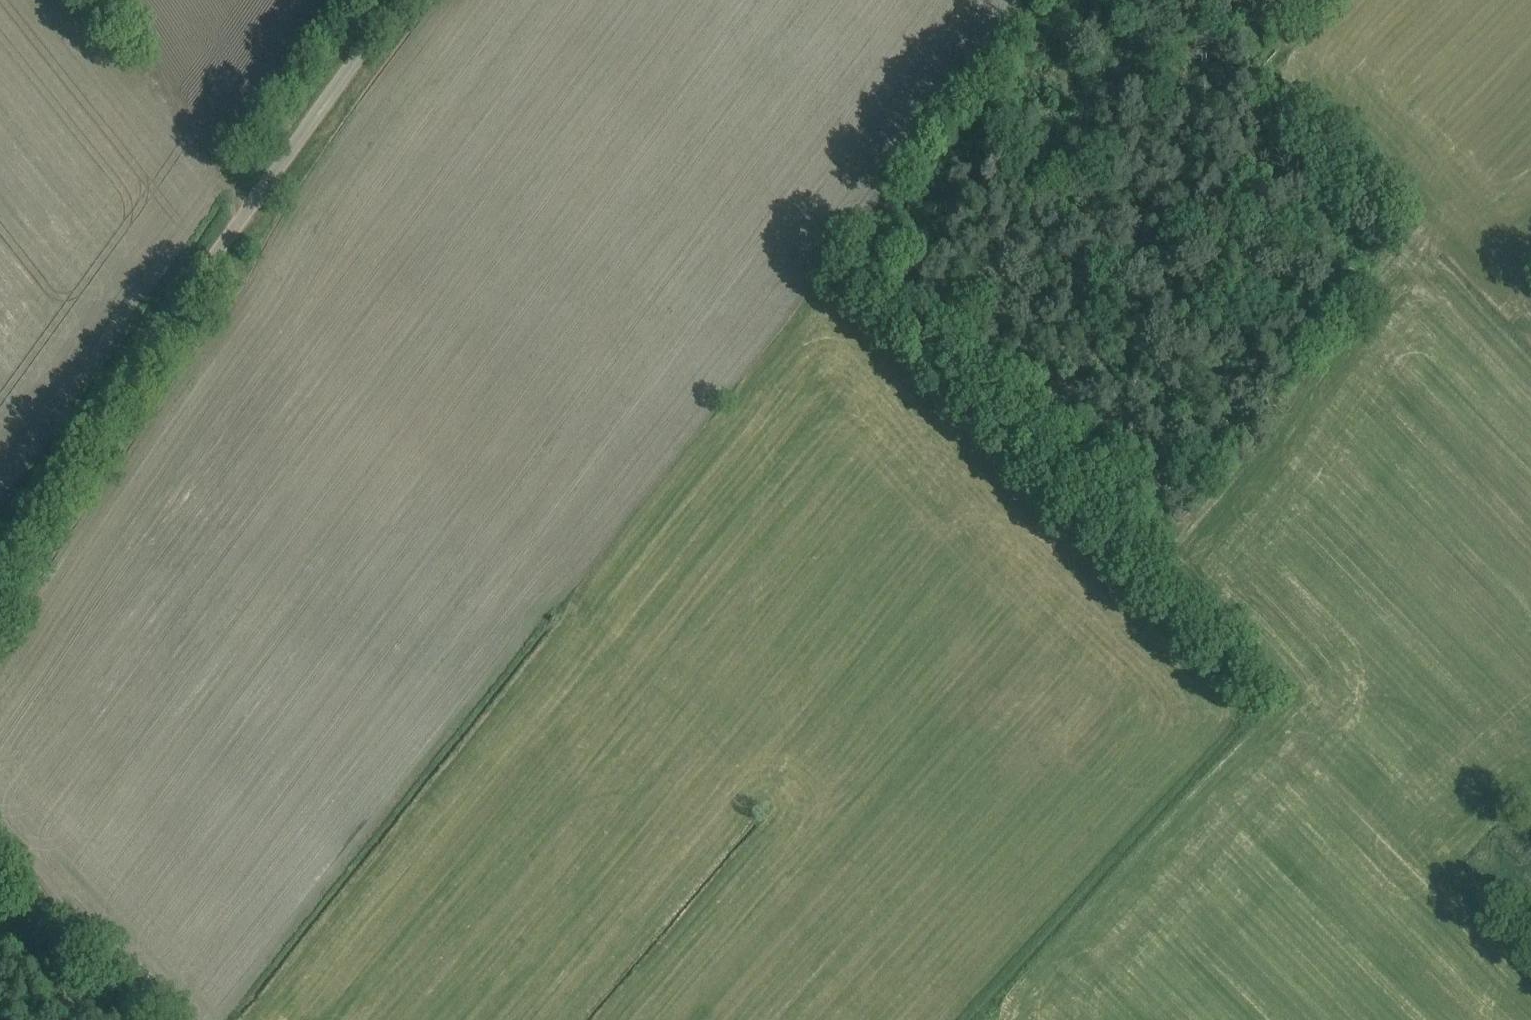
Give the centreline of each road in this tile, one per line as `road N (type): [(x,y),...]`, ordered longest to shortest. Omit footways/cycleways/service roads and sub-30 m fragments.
road 1 (unclassified): [(0,542),(399,0)]
road 2 (track): [(97,1019),(0,934)]

